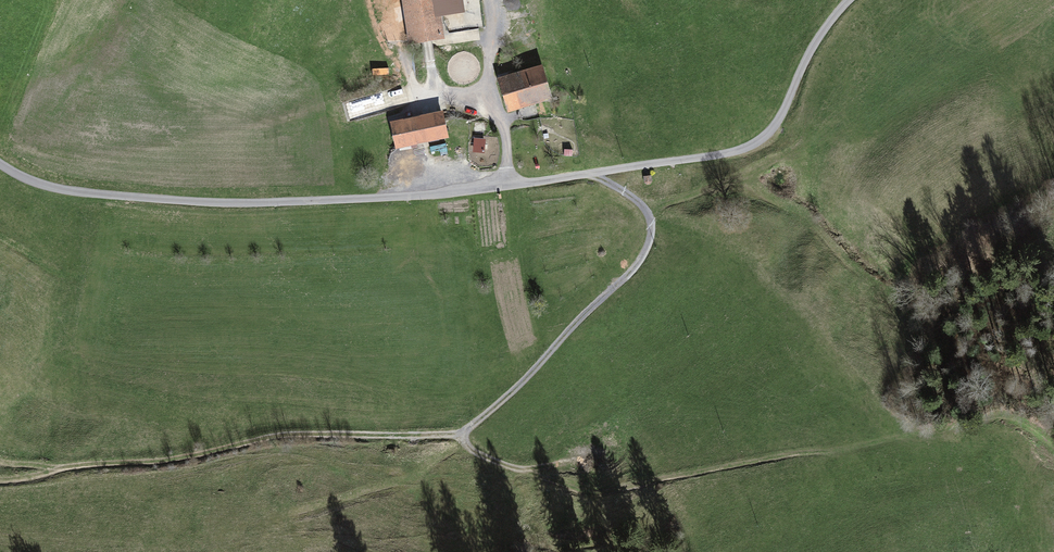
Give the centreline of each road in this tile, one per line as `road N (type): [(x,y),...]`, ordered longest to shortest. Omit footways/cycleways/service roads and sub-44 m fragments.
road 1 (unclassified): [(851,0),(833,17),(770,133),(732,153),(486,193),(245,203),(74,193),(0,164)]
road 2 (track): [(460,434),(286,435),(183,457),(60,468)]
road 3 (track): [(589,174),(641,206),(650,220),(648,247),(519,385),(460,434)]
road 4 (track): [(513,467),(605,492),(829,452)]
road 5 (track): [(460,434),(474,450),(513,467),(587,458)]

